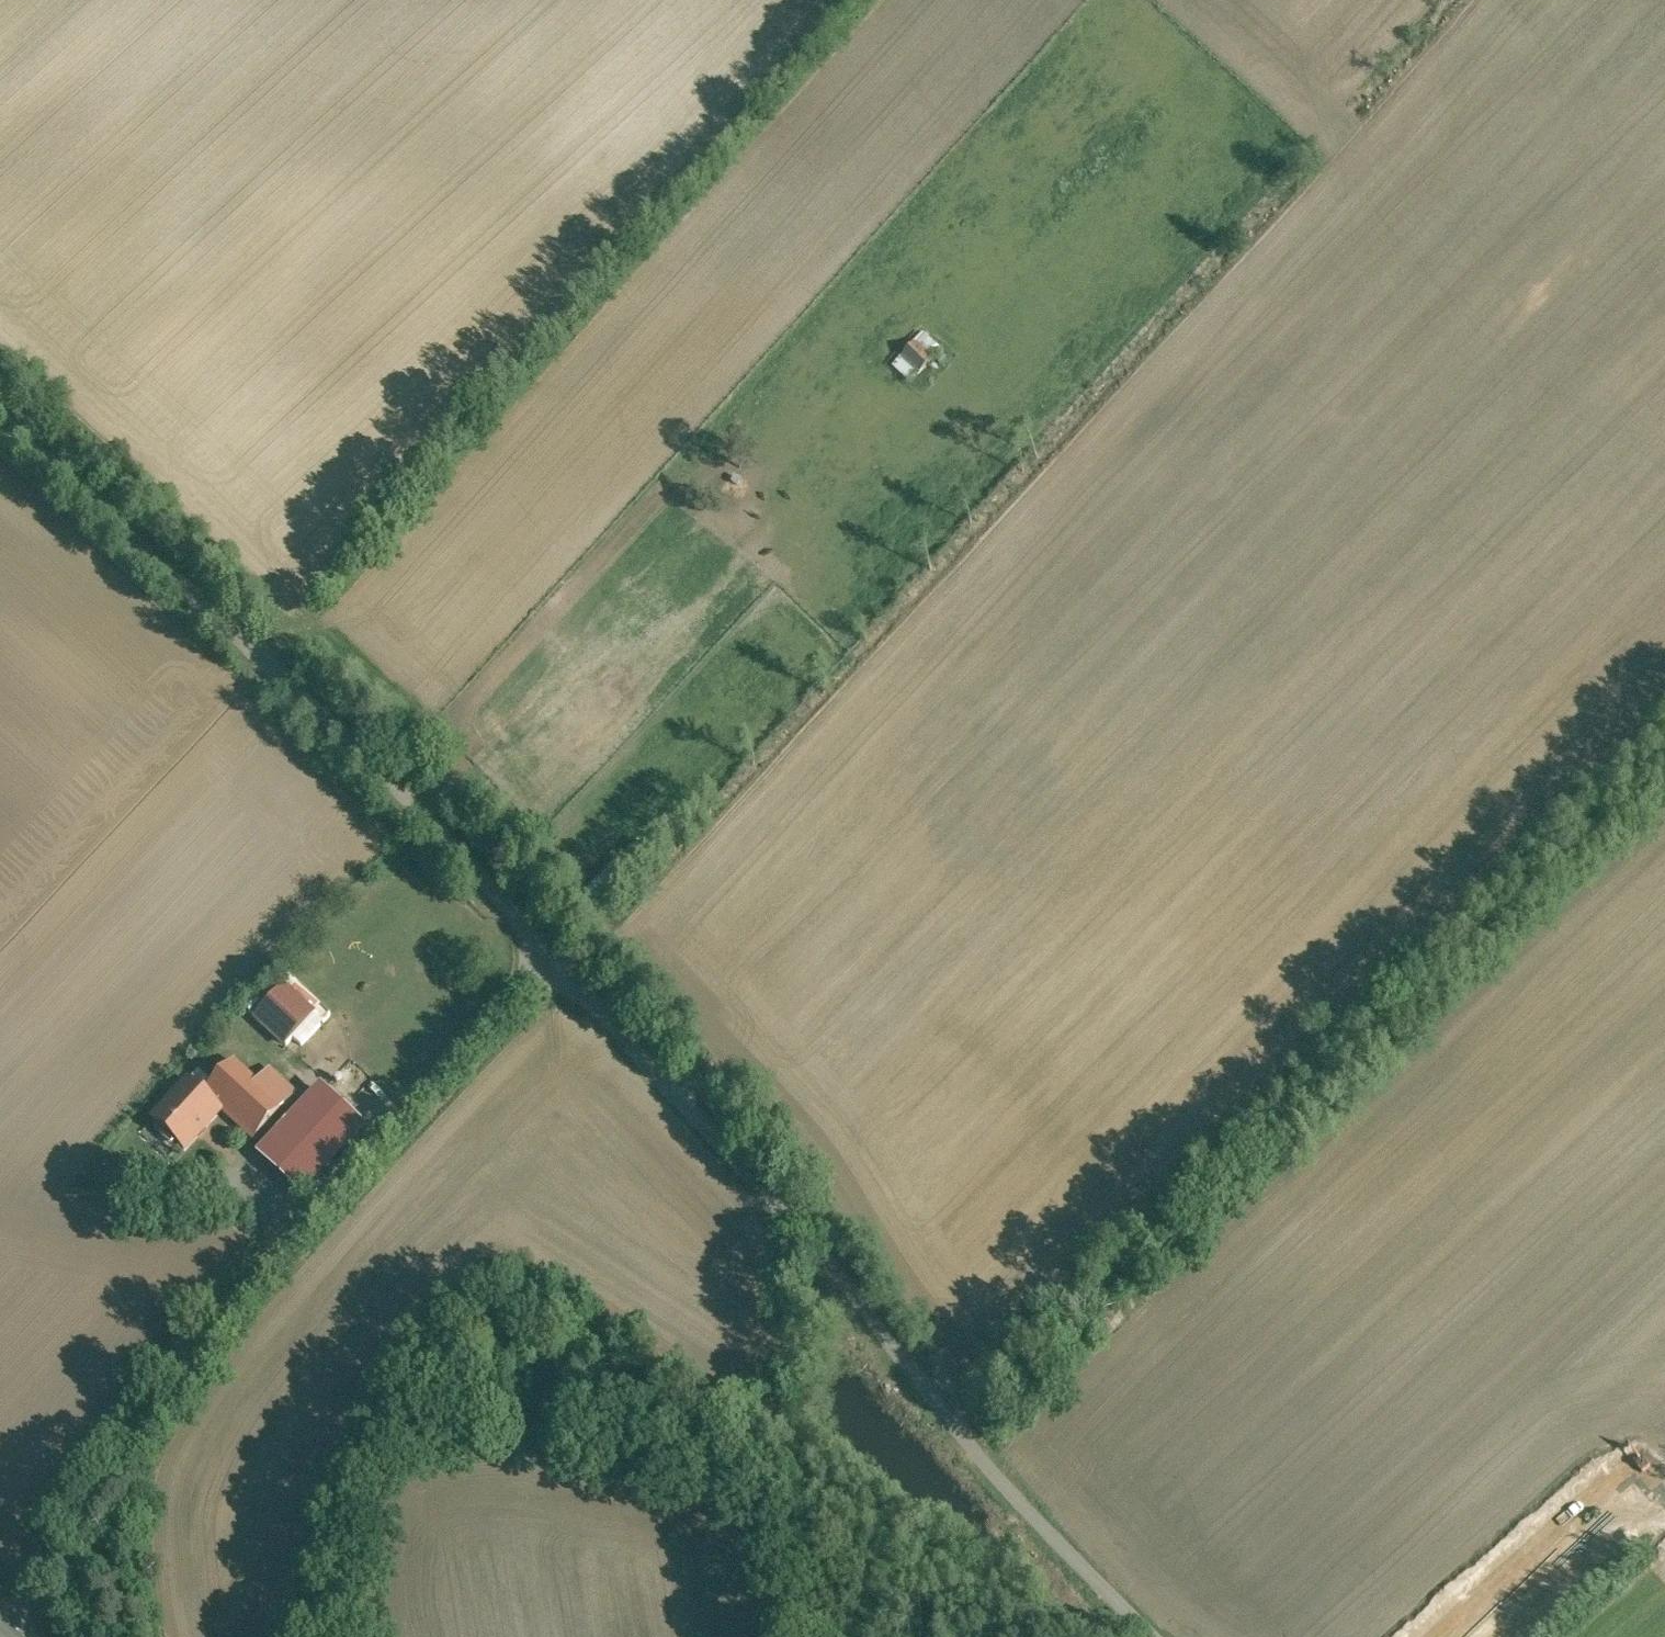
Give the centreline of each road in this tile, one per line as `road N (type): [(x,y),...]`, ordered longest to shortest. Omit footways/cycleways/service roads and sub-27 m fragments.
road 1 (unclassified): [(549,963),(0,1601)]
road 2 (unclassified): [(549,963),(0,431)]
road 3 (residential): [(1155,1636),(1011,1494),(784,1215)]
road 4 (unclassified): [(784,1215),(549,963)]

